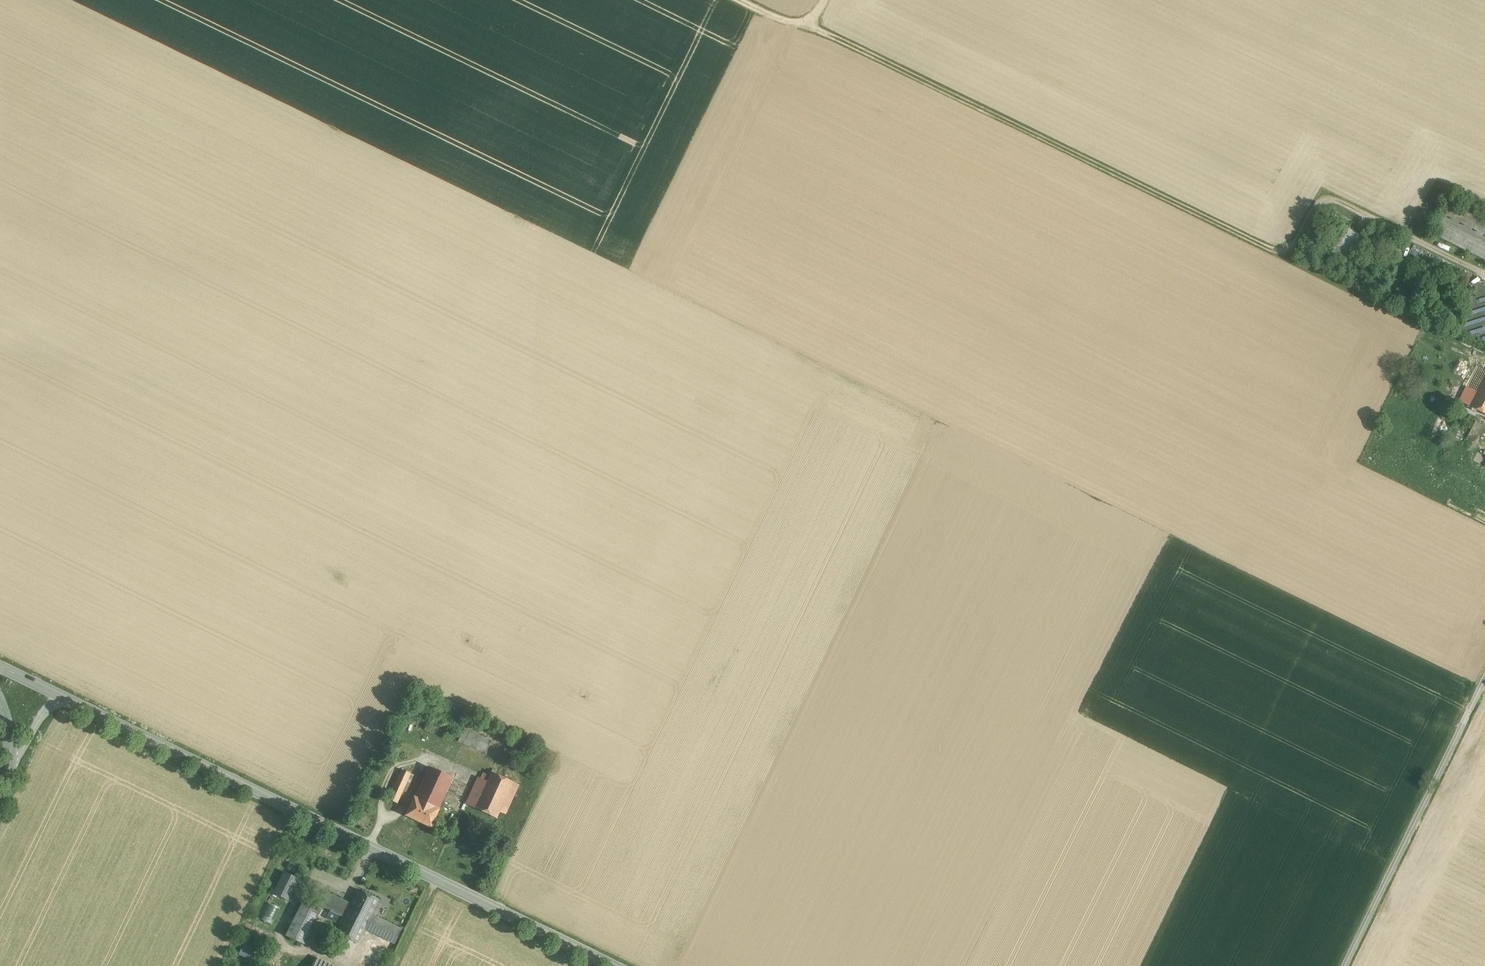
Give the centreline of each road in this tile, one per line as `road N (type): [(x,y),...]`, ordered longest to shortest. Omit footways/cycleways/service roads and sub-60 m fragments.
road 1 (track): [(804,28),(1277,252),(1294,246),(1319,201),(1334,199),(1484,270)]
road 2 (tertiary): [(615,965),(56,695)]
road 3 (unclassified): [(1484,679),(1344,965)]

